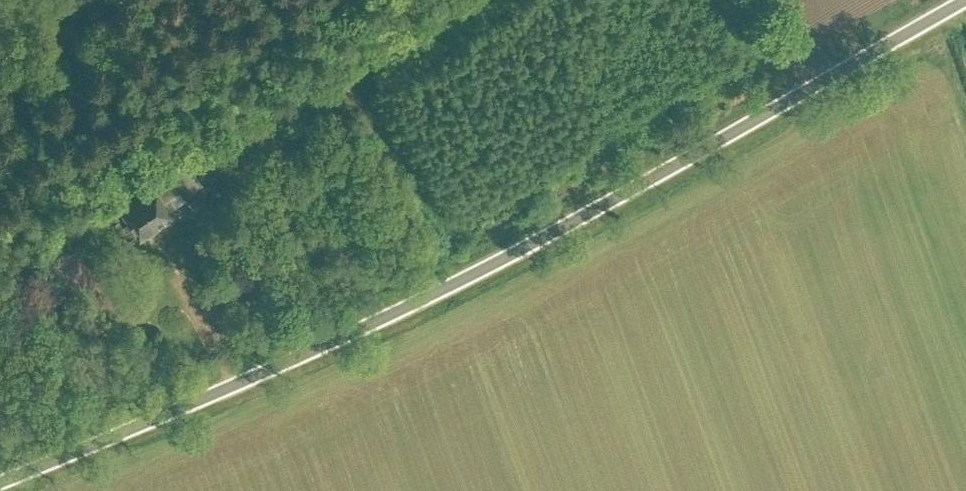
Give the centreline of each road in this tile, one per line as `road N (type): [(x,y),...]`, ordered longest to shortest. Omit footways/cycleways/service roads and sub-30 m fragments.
road 1 (unclassified): [(0,478),(458,280),(963,0)]

